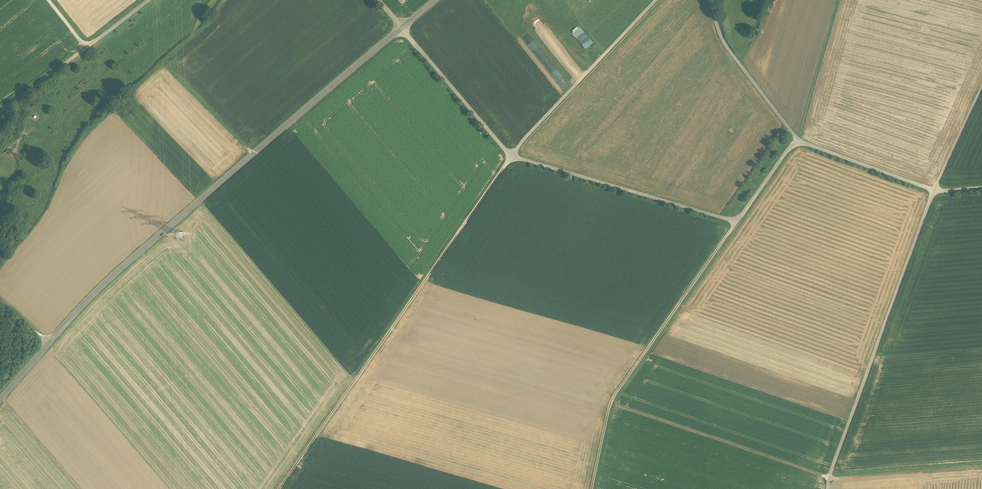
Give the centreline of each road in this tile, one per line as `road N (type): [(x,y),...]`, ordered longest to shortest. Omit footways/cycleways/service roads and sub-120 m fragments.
road 1 (track): [(796,141),(736,222),(513,157),(280,488)]
road 2 (tertiary): [(435,0),(106,282),(0,401)]
road 3 (track): [(656,0),(513,157),(378,0)]
road 4 (track): [(231,0),(80,140),(45,213),(0,269)]
road 5 (track): [(934,191),(828,488)]
road 6 (track): [(710,0),(727,47),(796,141),(934,191)]
road 7 (track): [(736,222),(610,403),(591,488)]
road 8 (track): [(610,403),(829,478)]
road 9 (track): [(0,112),(149,0)]
road 10 (track): [(981,467),(829,478)]
road 11 (track): [(796,141),(839,0)]
road 12 (track): [(253,154),(161,64)]

